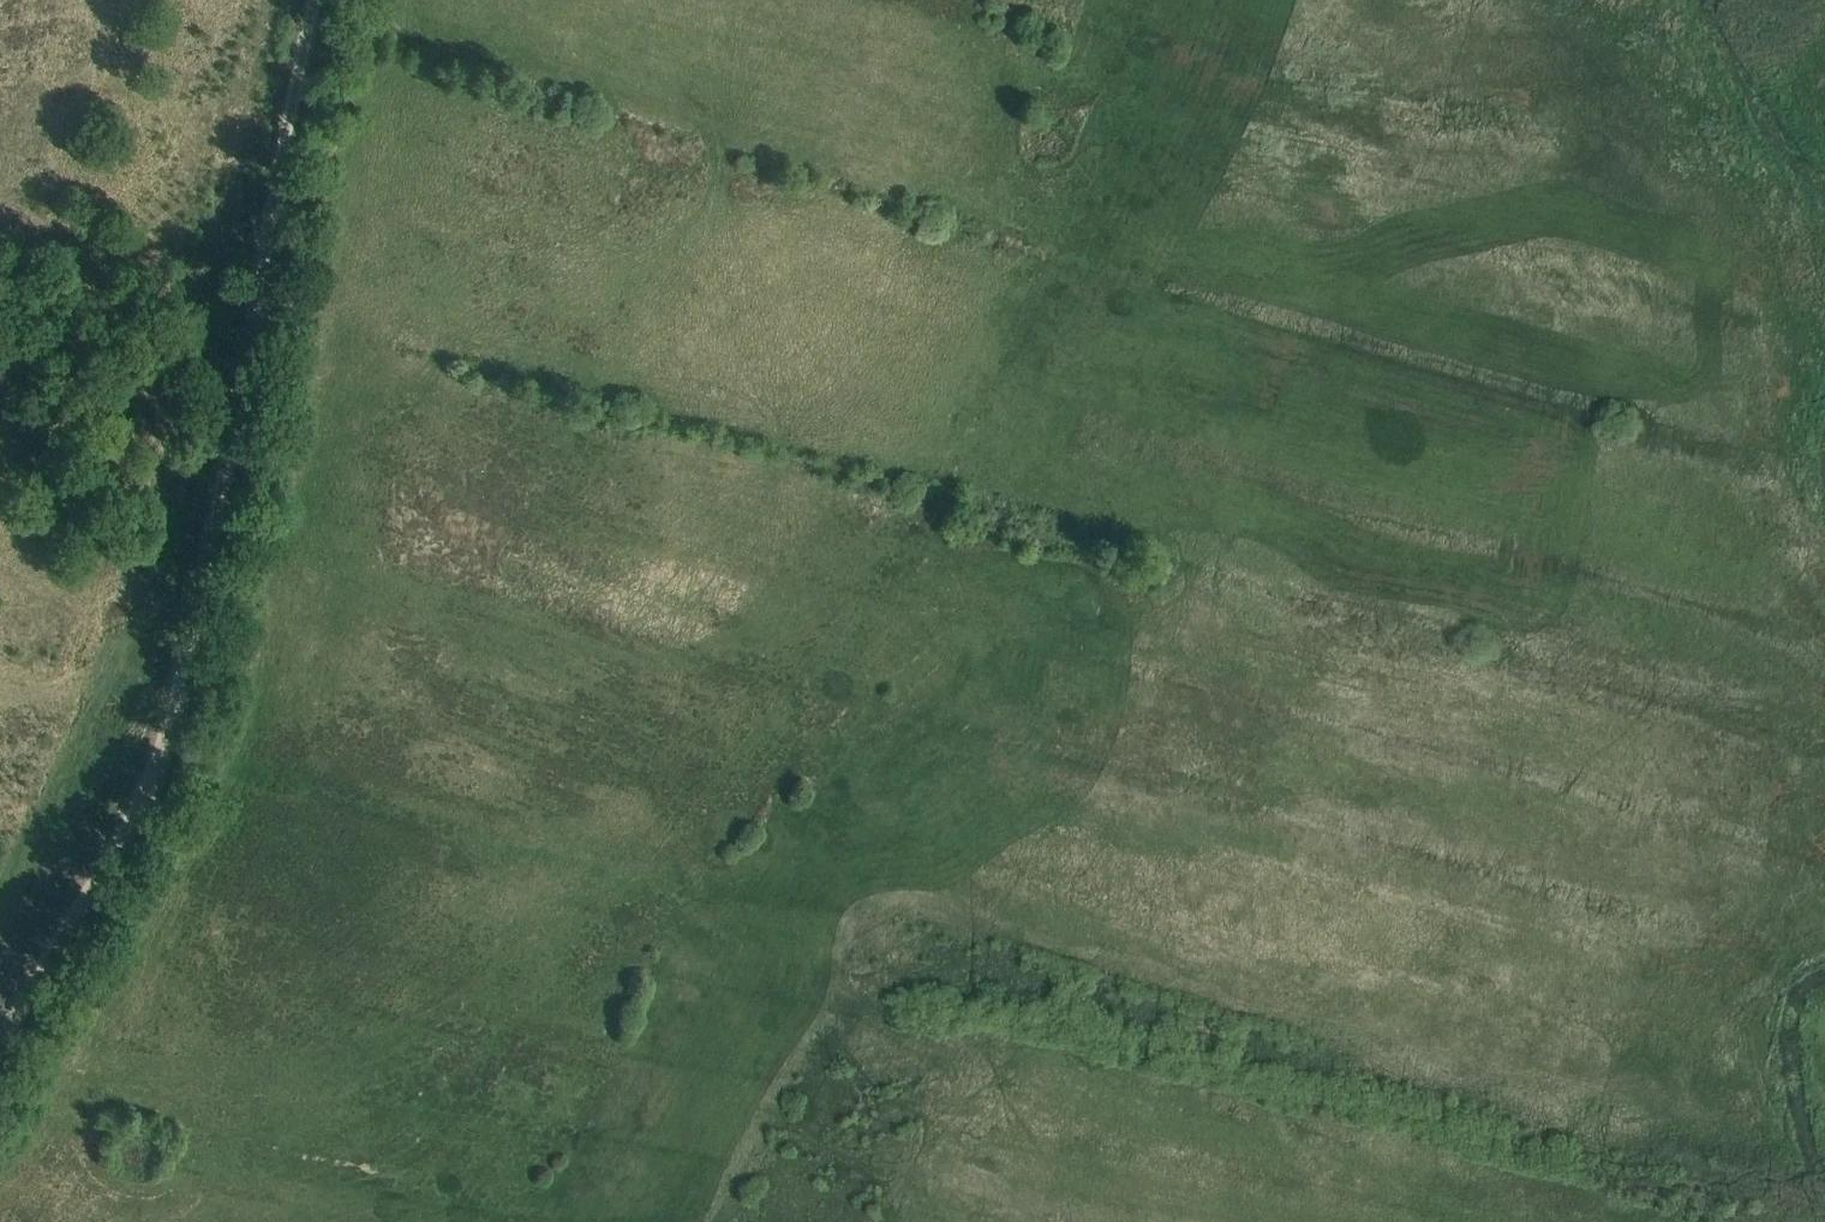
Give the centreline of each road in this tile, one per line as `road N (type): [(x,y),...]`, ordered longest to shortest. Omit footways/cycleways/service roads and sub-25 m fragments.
road 1 (track): [(315,0),(176,710),(120,837),(0,1040)]

